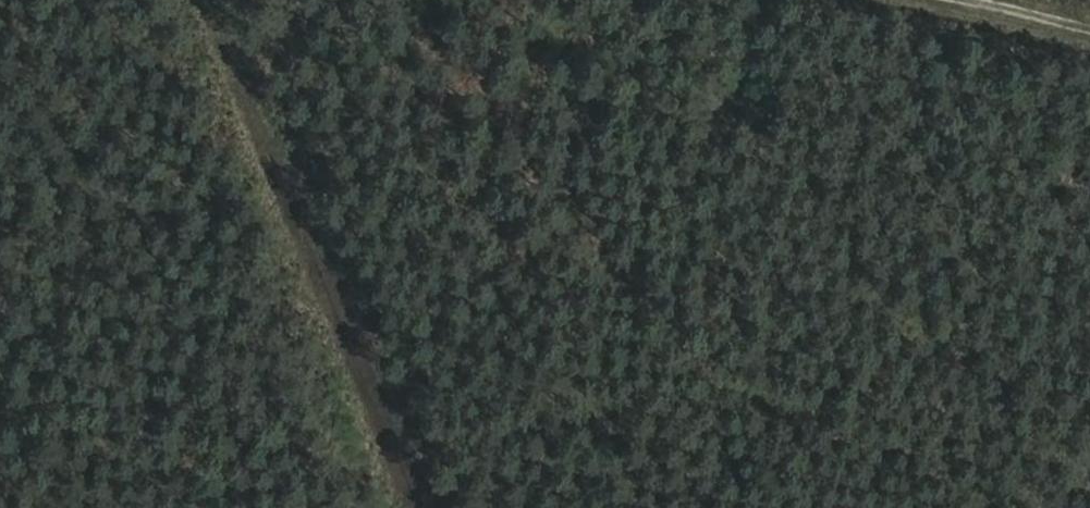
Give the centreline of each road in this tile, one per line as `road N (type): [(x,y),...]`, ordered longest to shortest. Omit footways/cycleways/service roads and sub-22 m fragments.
road 1 (track): [(894,0),(1089,41)]

